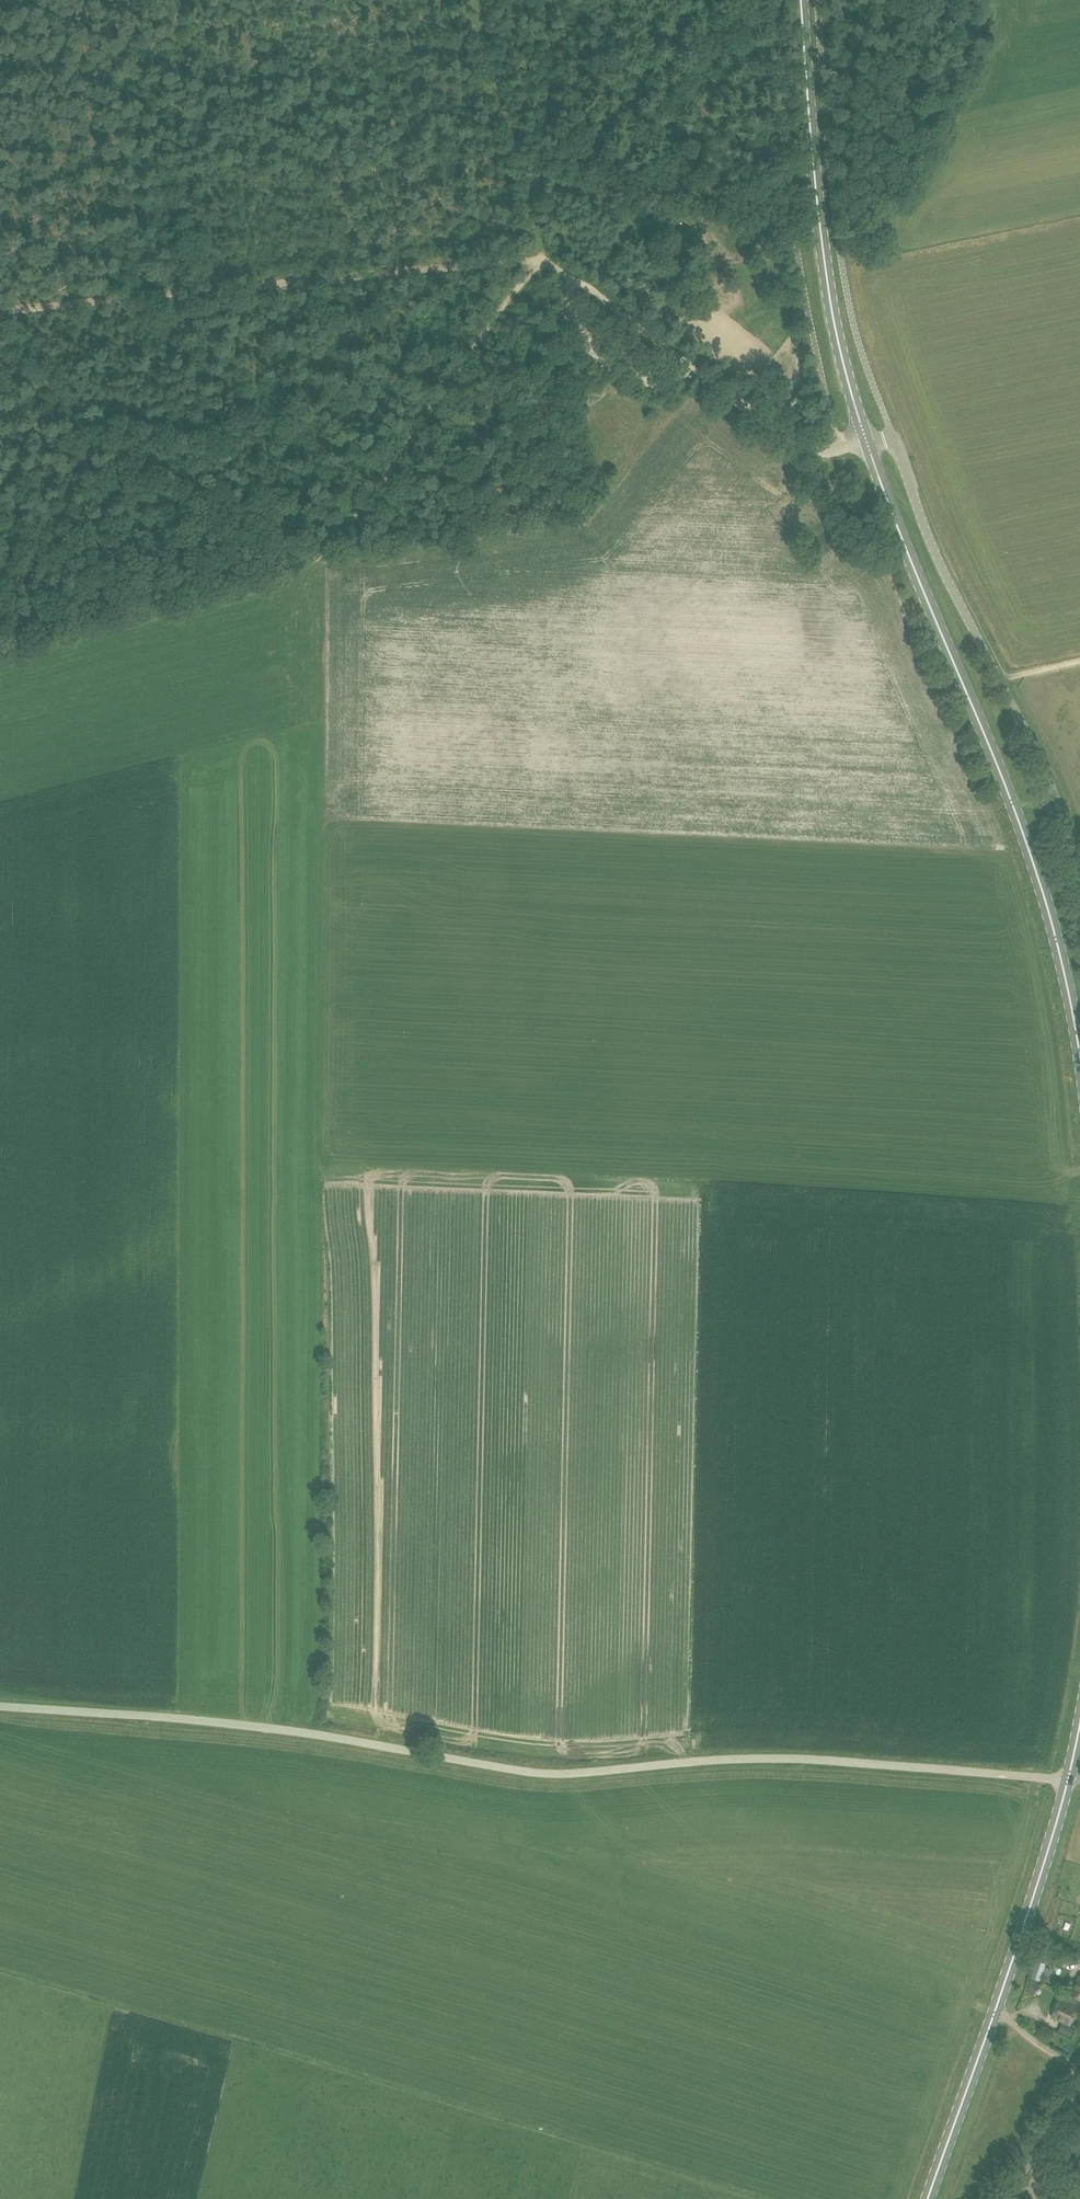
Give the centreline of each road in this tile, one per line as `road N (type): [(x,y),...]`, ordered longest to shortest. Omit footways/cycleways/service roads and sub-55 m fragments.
road 1 (unclassified): [(1067,1780),(783,1759),(533,1774),(299,1733),(0,1708)]
road 2 (secondary): [(1079,1056),(1036,868),(867,442)]
road 3 (unclassified): [(1079,887),(1060,810),(943,571),(891,434)]
road 4 (secondary): [(867,442),(827,278),(801,0)]
road 5 (track): [(843,447),(799,445),(544,260)]
road 6 (track): [(544,260),(251,286)]
road 7 (track): [(251,286),(0,314)]
road 8 (secondary): [(997,2008),(1067,1780)]
road 9 (secondary): [(929,2198),(997,2008)]
road 10 (unclassified): [(1008,2198),(1079,2074)]

